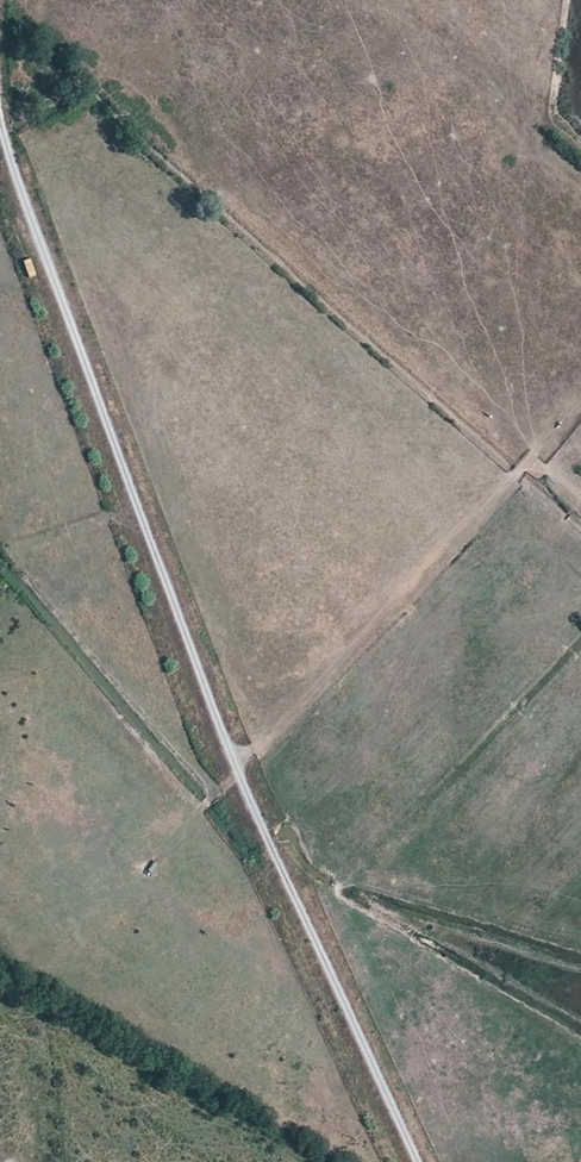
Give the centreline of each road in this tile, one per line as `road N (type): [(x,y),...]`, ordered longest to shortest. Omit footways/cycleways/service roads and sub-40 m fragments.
road 1 (track): [(419,1161),(259,824),(0,122)]

